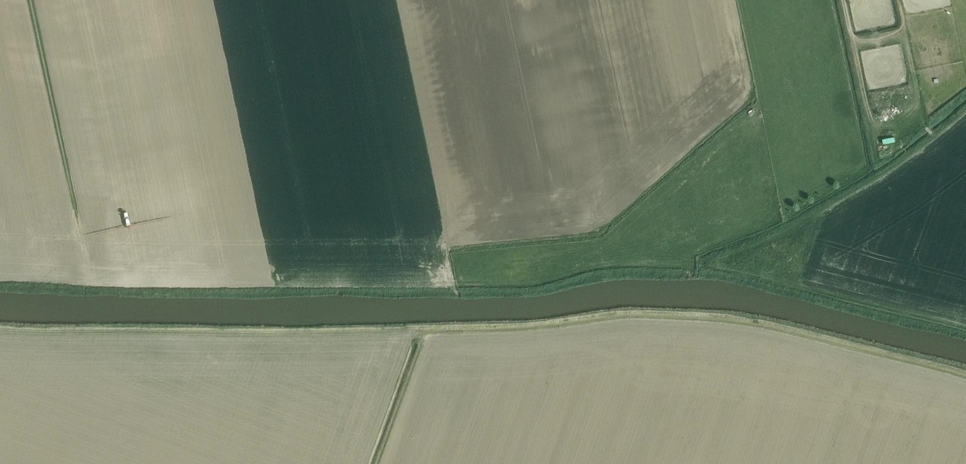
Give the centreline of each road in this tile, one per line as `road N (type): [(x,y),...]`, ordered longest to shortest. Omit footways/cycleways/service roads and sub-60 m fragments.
road 1 (track): [(80,231),(30,0)]

